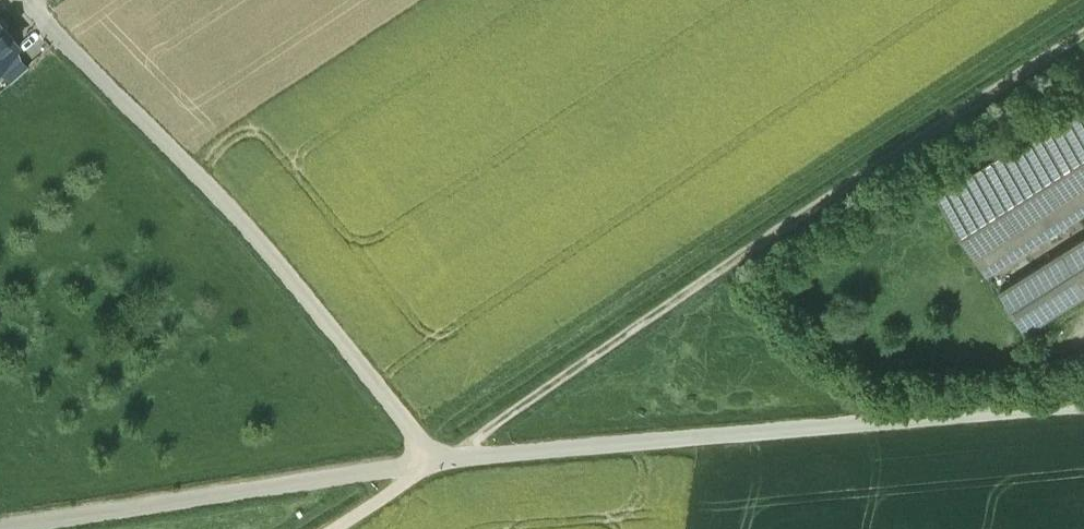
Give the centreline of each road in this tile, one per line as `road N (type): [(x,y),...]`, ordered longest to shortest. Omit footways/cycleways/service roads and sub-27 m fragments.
road 1 (track): [(0,528),(425,460),(1083,405)]
road 2 (track): [(1083,38),(425,460)]
road 3 (track): [(425,460),(407,425),(285,278),(67,45)]
road 4 (track): [(425,460),(322,528)]

